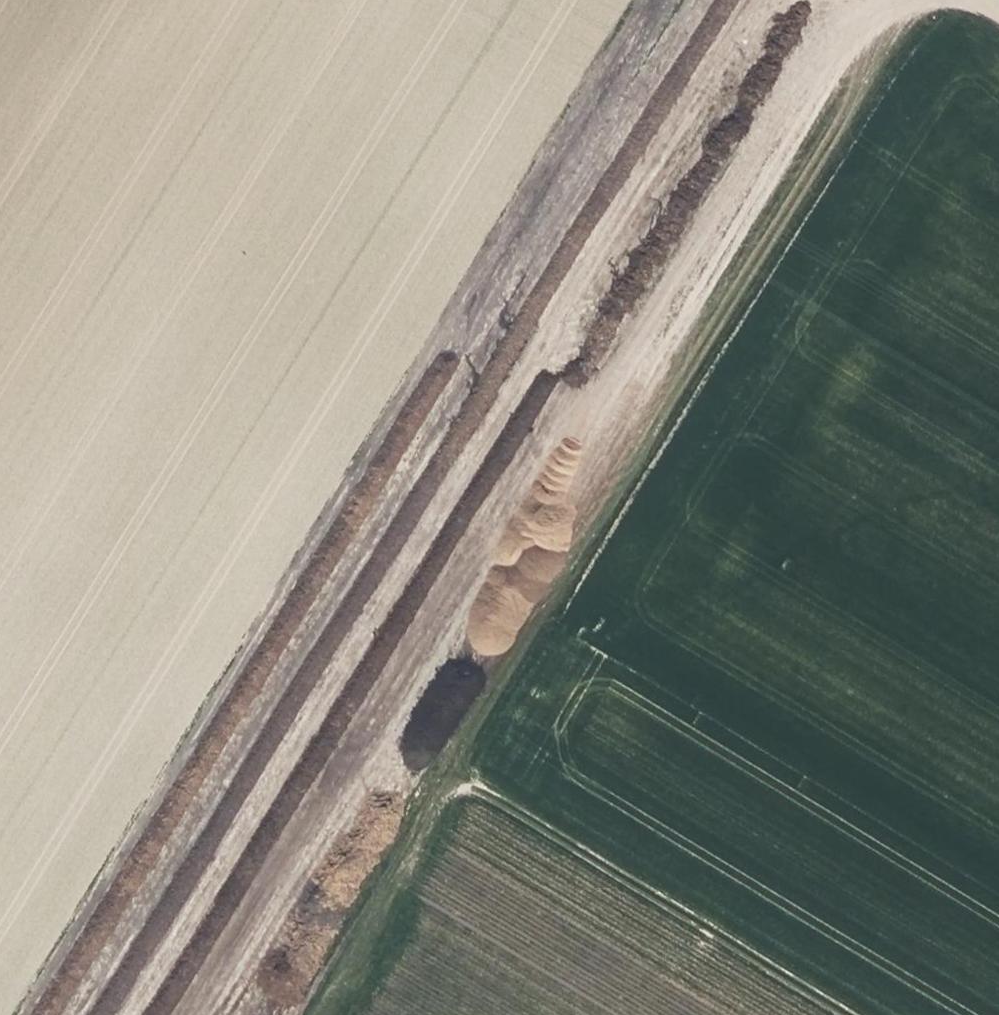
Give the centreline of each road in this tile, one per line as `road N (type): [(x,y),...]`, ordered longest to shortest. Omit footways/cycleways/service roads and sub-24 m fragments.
road 1 (track): [(337,1014),(467,783),(955,0)]
road 2 (track): [(467,783),(853,1014)]

